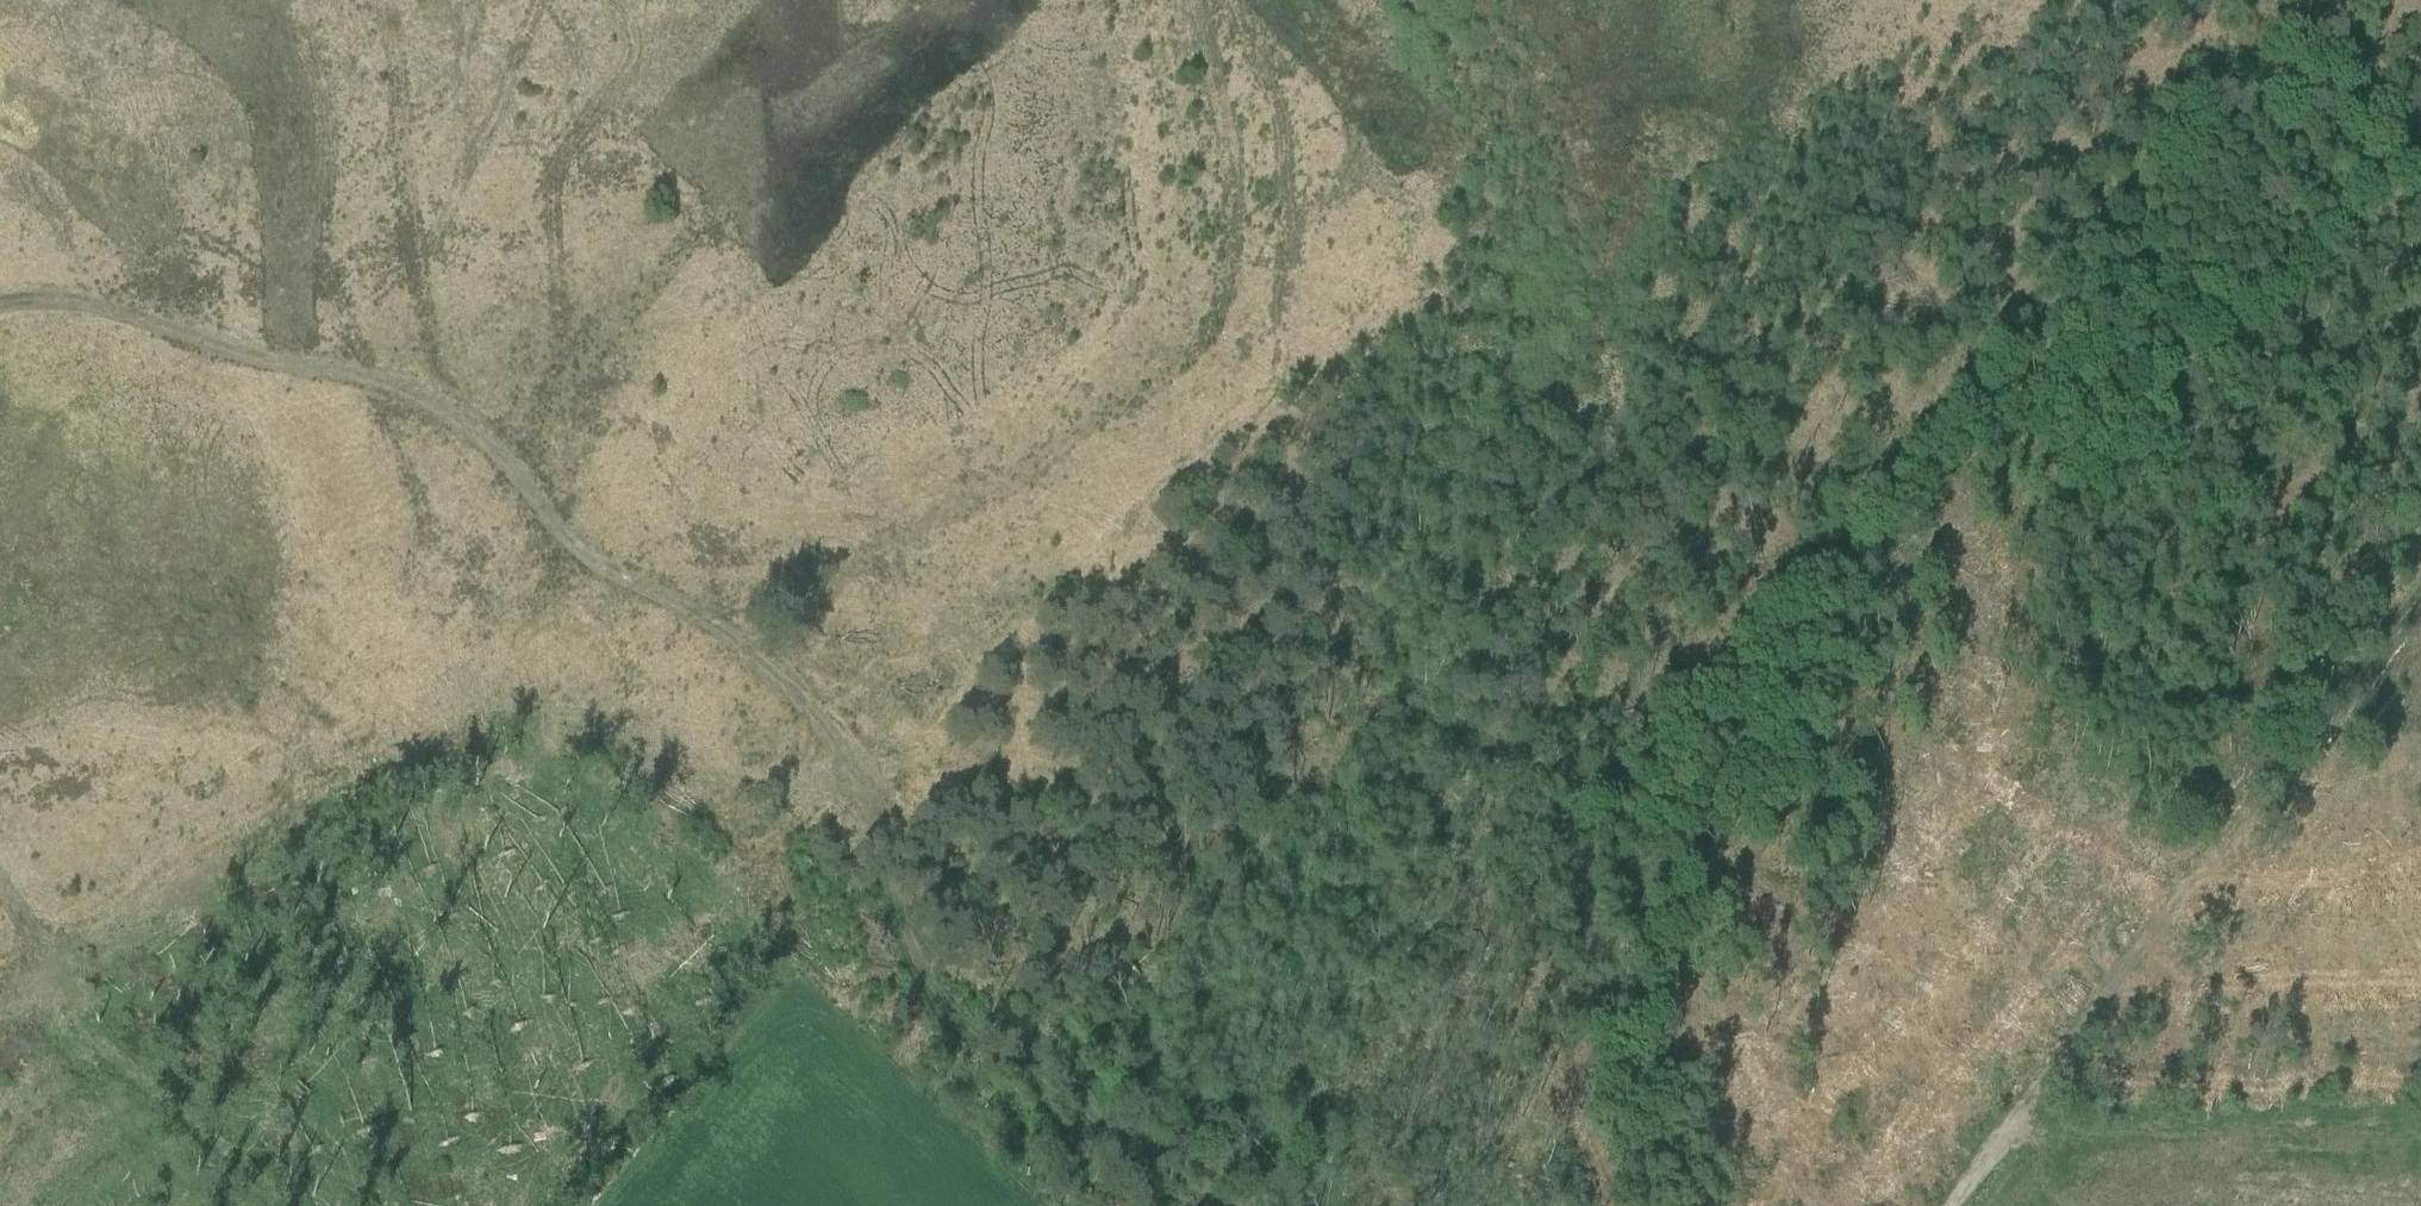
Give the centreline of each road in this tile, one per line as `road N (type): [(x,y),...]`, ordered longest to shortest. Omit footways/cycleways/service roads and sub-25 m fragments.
road 1 (track): [(1955,1205),(2420,595)]

